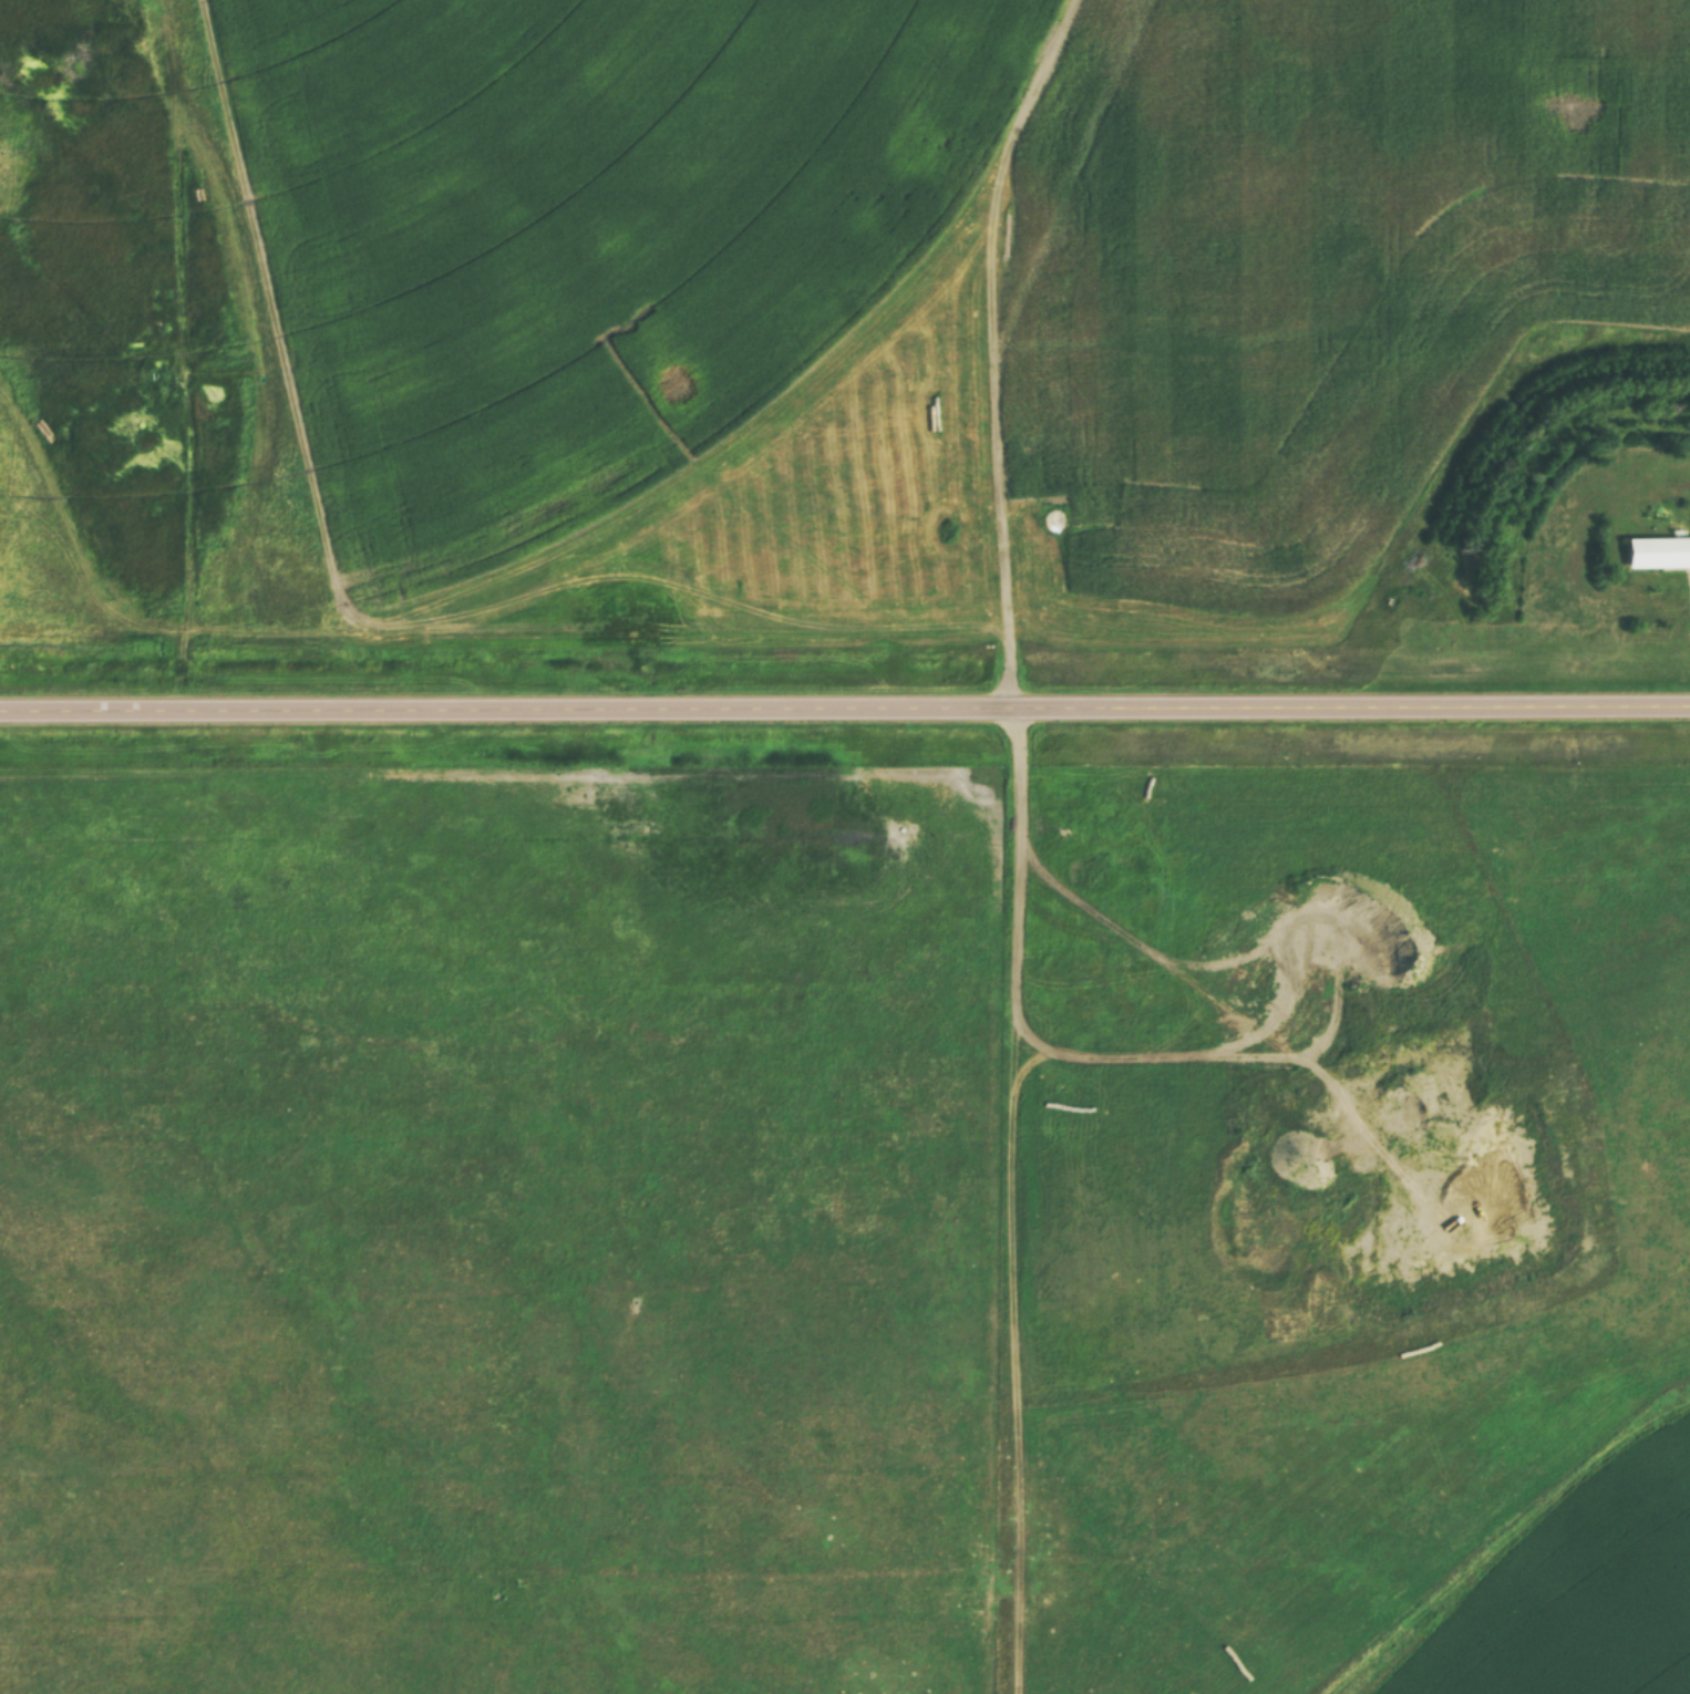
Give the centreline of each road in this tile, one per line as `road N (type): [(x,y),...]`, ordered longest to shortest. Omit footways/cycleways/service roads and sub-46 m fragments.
road 1 (primary): [(0,711),(1689,707)]

